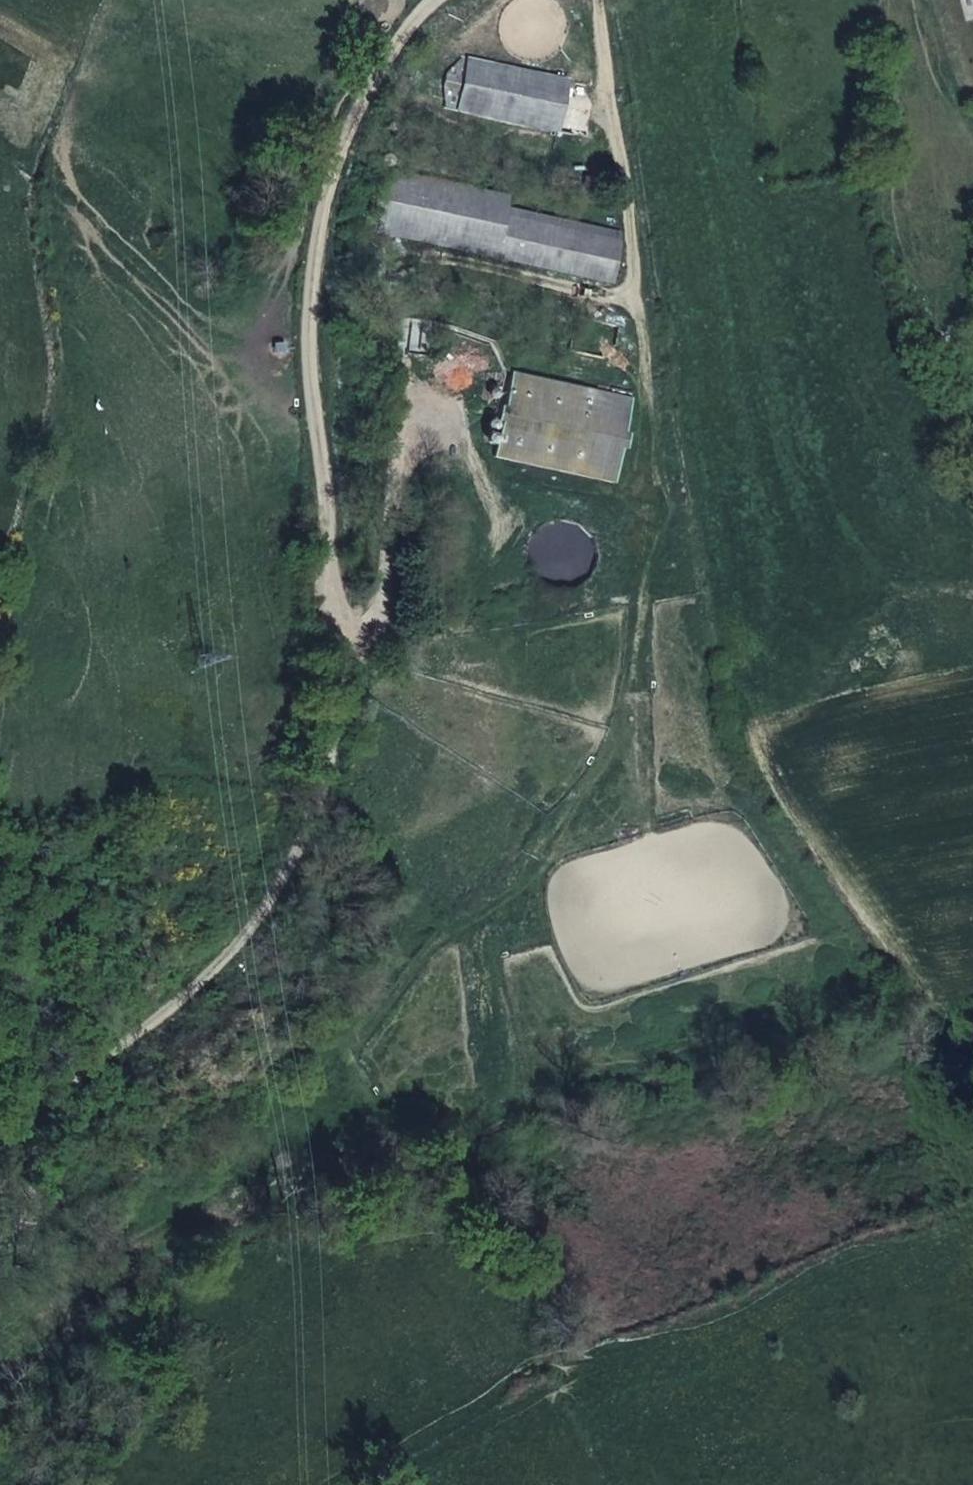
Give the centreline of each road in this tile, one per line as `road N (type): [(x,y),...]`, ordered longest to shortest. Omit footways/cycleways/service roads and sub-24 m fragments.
road 1 (track): [(434,0),(347,111),(306,352),(351,719),(278,887),(138,1030),(0,1132)]

